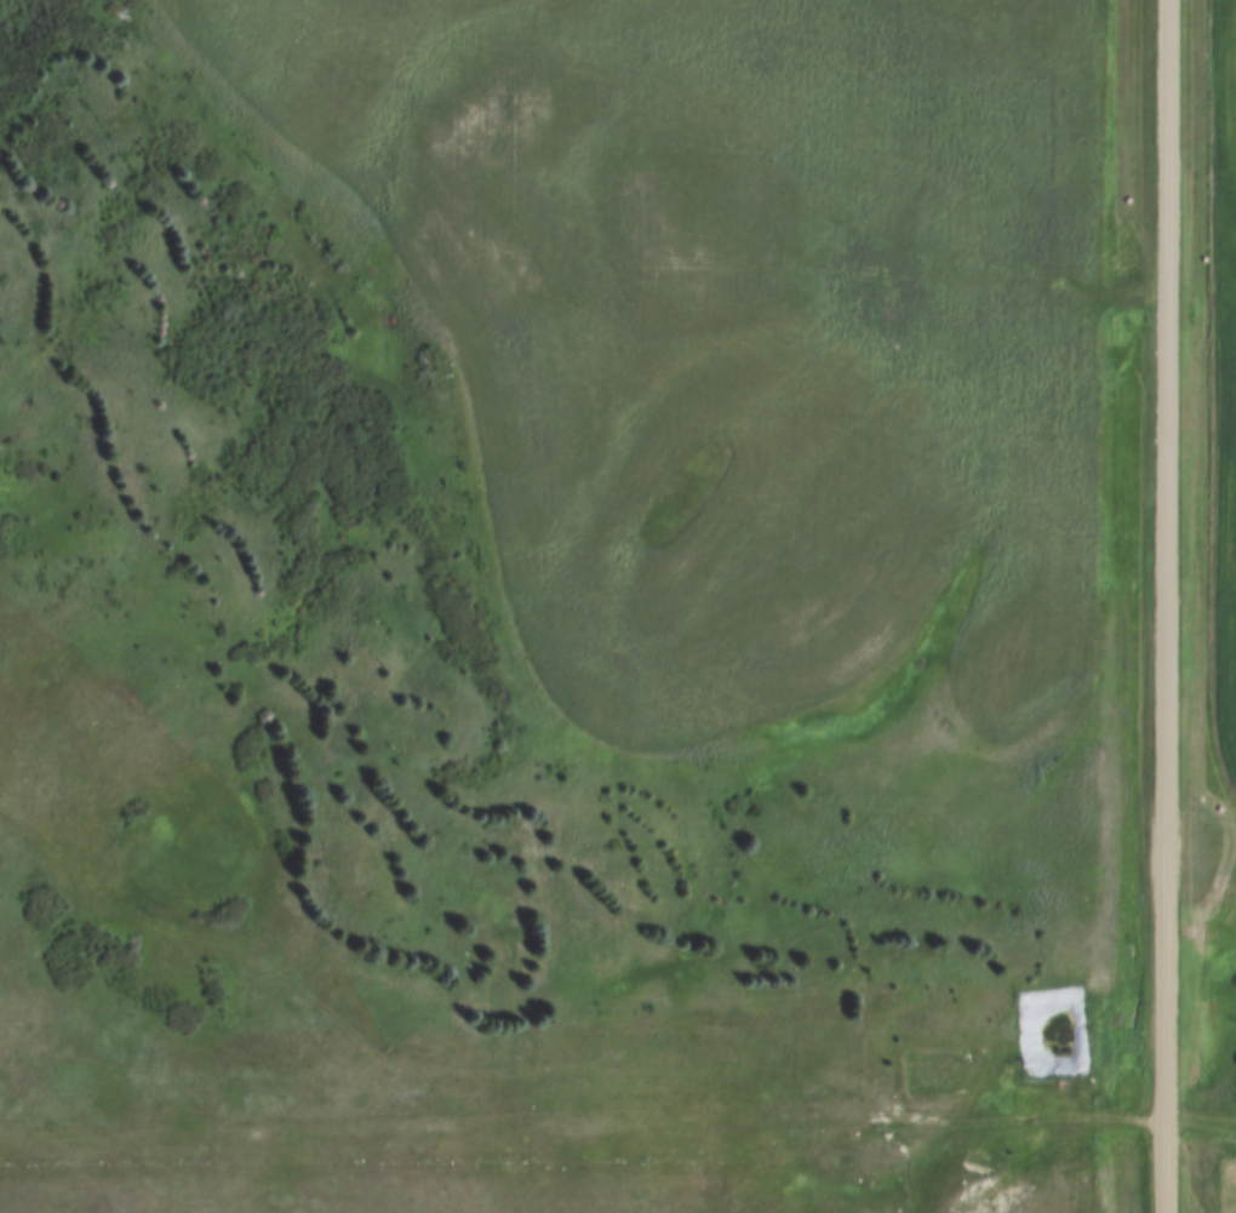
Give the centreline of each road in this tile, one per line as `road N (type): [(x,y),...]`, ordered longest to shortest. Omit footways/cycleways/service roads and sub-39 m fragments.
road 1 (track): [(1235,1121),(0,1121)]
road 2 (tertiary): [(1162,1212),(1163,0)]

